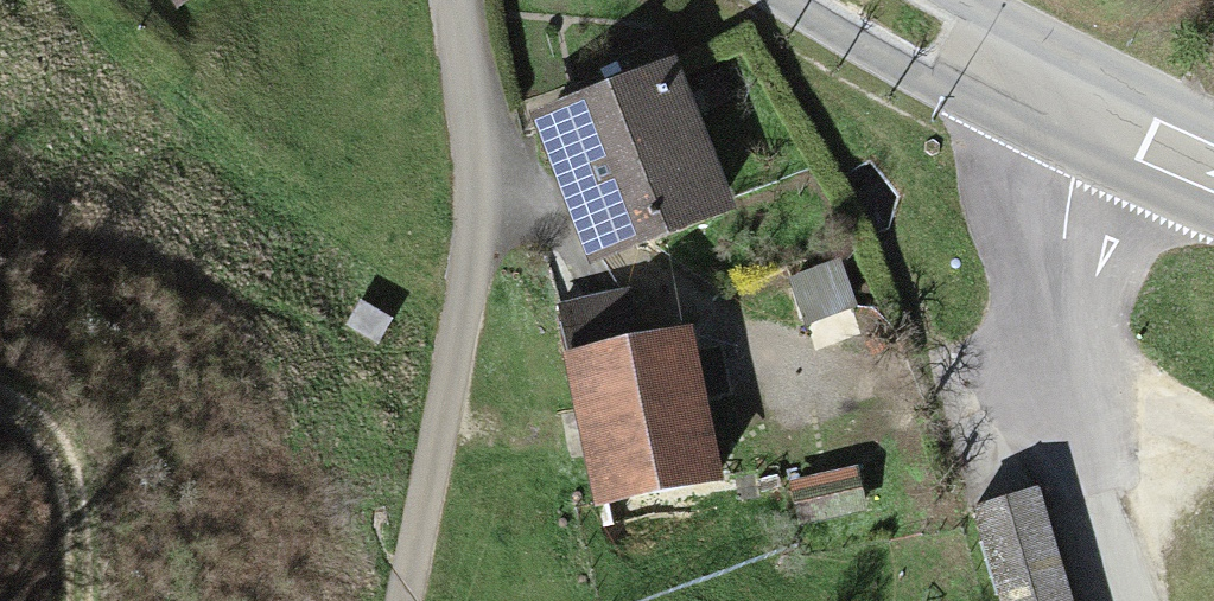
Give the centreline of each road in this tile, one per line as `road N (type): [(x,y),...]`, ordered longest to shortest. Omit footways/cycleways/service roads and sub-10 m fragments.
road 1 (track): [(458,0),(479,188),(474,248),(403,600)]
road 2 (track): [(1129,600),(1072,441),(1063,365),(1064,236),(1088,111)]
road 3 (primary): [(873,0),(986,64),(1213,168)]
road 4 (track): [(76,600),(73,544),(52,475),(0,414)]
road 5 (track): [(1063,365),(1213,432)]

